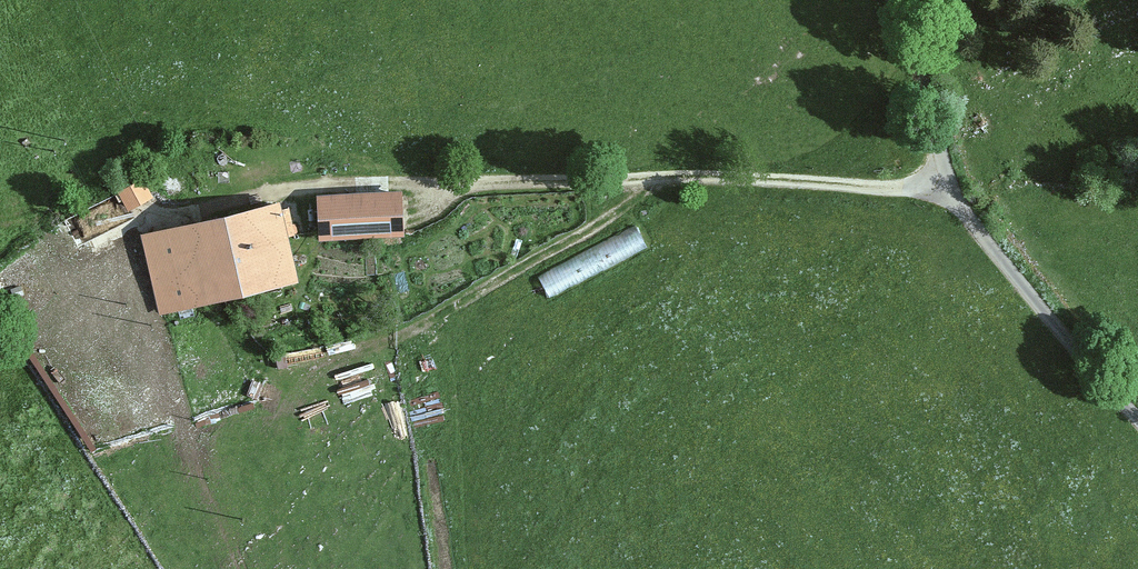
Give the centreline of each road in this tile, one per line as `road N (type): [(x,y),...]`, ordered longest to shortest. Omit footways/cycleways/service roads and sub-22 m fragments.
road 1 (track): [(954,190),(731,182),(290,186),(148,220)]
road 2 (unclassified): [(896,0),(945,166),(969,218),(1137,420)]

